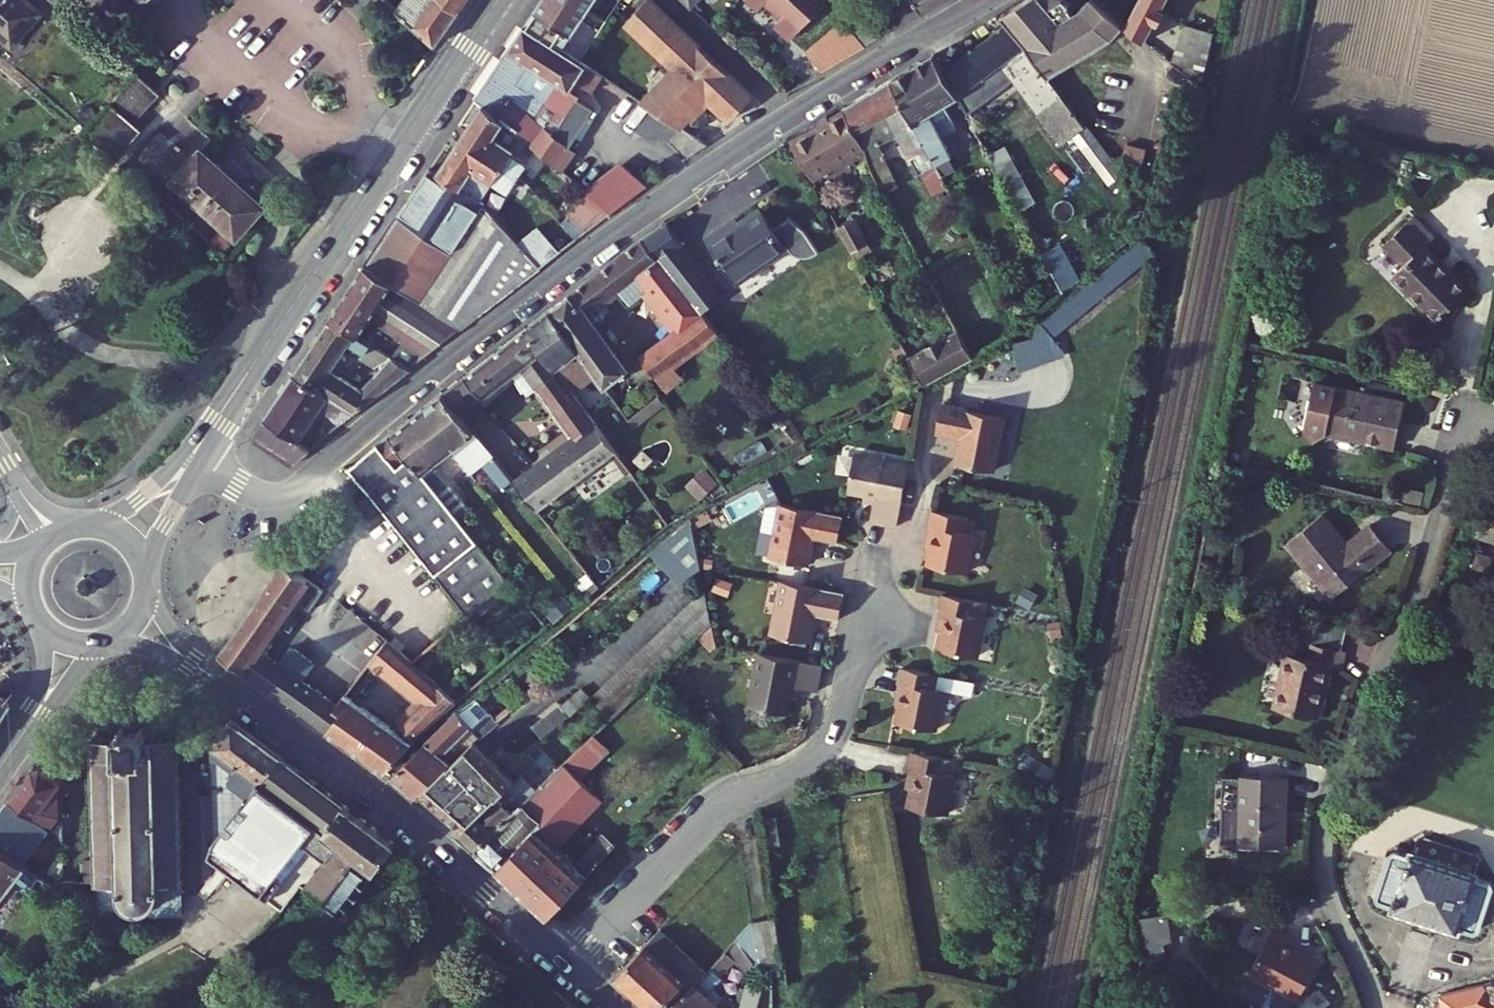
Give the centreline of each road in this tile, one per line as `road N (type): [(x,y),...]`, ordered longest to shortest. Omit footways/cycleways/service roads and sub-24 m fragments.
road 1 (residential): [(789,114),(604,238),(287,493),(245,491),(197,461)]
road 2 (residential): [(1372,1007),(1325,891),(1323,817),(1469,442),(1493,420)]
road 3 (residential): [(875,554),(840,718),(826,748),(803,769),(718,806),(566,963)]
road 4 (tertiary): [(215,422),(500,0)]
road 5 (tertiary): [(213,678),(397,812),(566,963)]
road 6 (residential): [(985,0),(789,114)]
road 7 (residential): [(789,114),(668,0)]
road 8 (tertiary): [(148,572),(197,461)]

